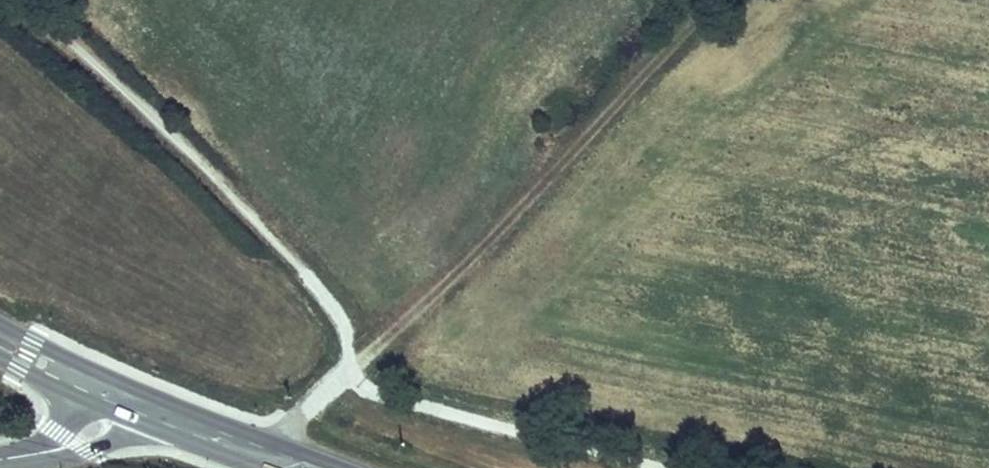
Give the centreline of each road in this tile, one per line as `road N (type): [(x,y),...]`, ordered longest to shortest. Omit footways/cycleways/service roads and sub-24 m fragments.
road 1 (secondary): [(338,467),(123,385)]
road 2 (secondary): [(123,385),(0,326)]
road 3 (tertiary): [(11,458),(72,458),(110,445),(135,422)]
road 4 (secondary): [(135,422),(256,467)]

